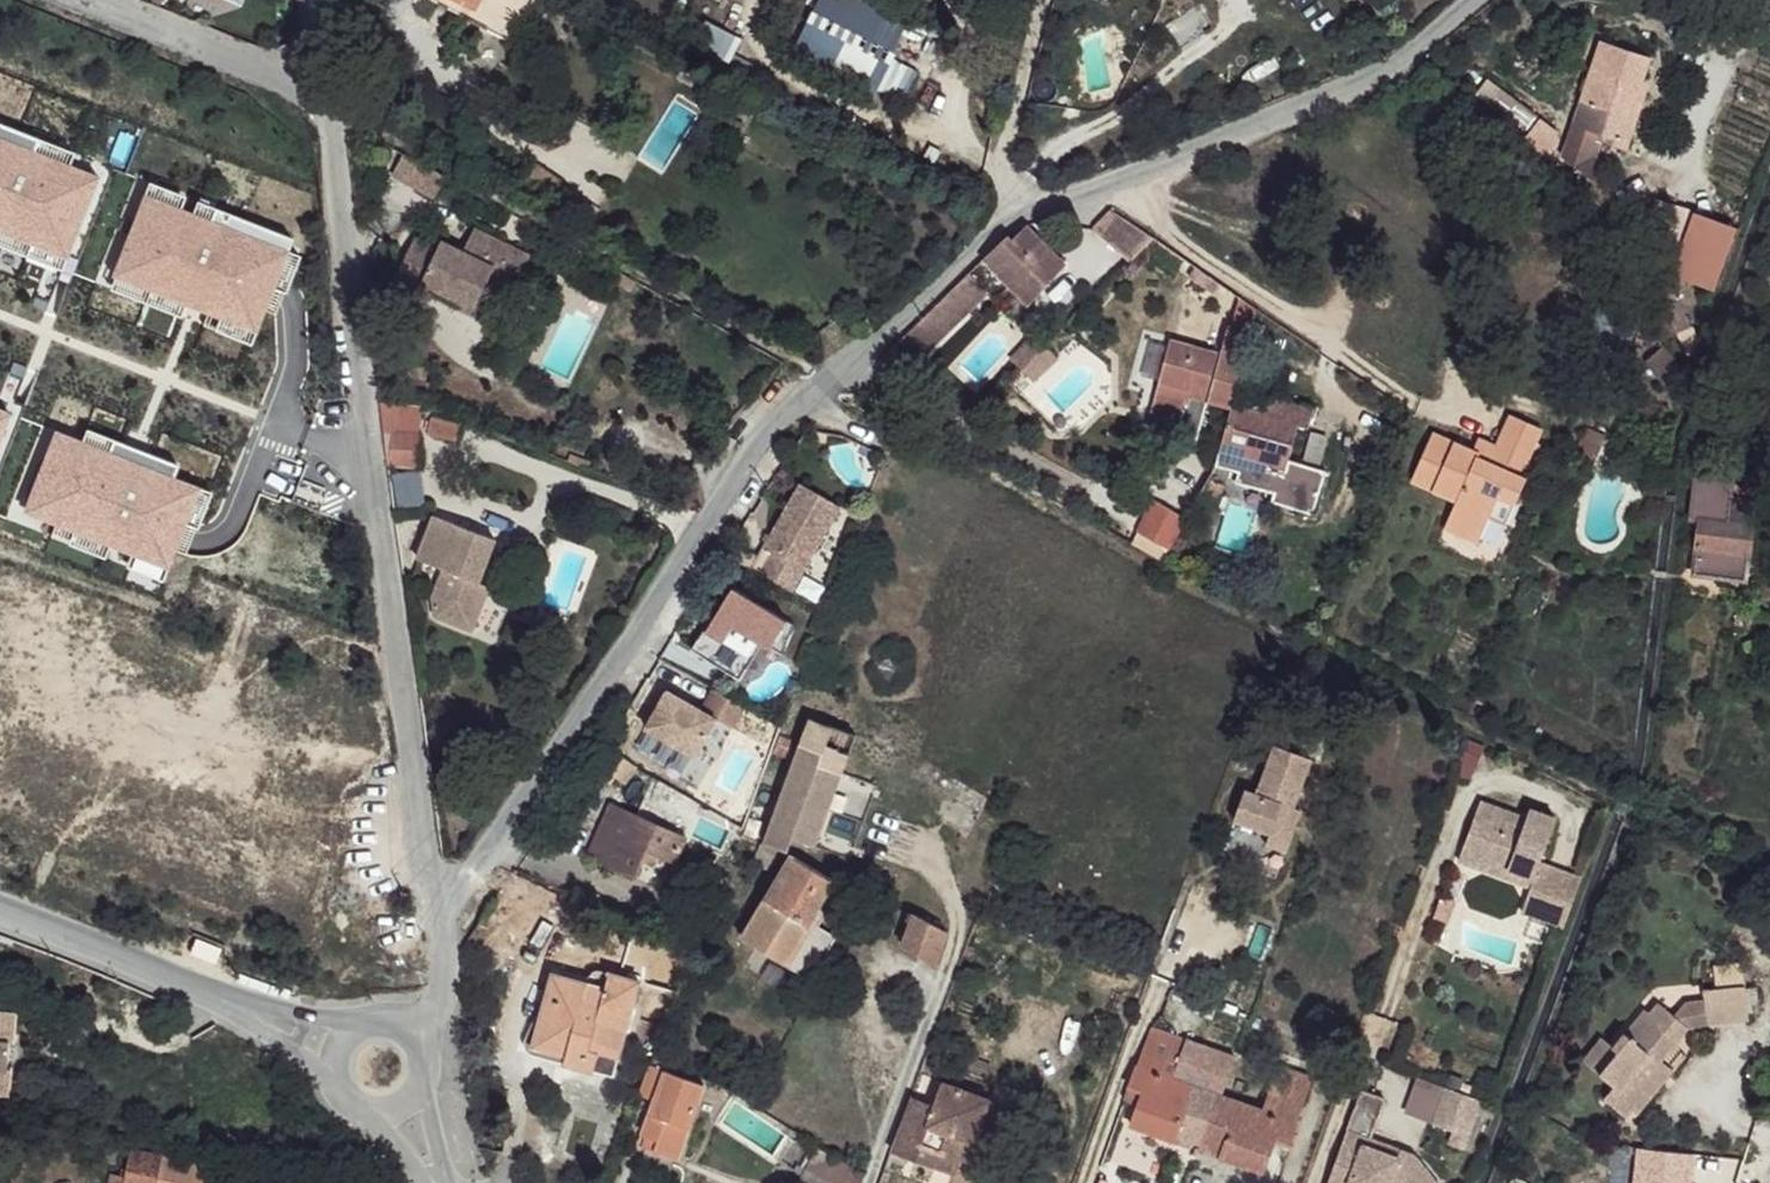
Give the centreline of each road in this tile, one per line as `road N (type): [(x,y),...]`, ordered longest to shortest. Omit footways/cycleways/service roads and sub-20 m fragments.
road 1 (tertiary): [(443,927),(762,419),(856,352),(1006,220)]
road 2 (residential): [(443,927),(377,615),(322,91)]
road 3 (tertiary): [(1006,220),(1366,86),(1475,0)]
road 4 (residential): [(94,0),(322,91)]
road 5 (residential): [(1006,220),(1005,138),(1046,0)]
road 6 (tertiary): [(197,988),(0,915)]
road 7 (tertiary): [(197,988),(339,1092)]
road 8 (tertiary): [(362,1020),(197,988)]

